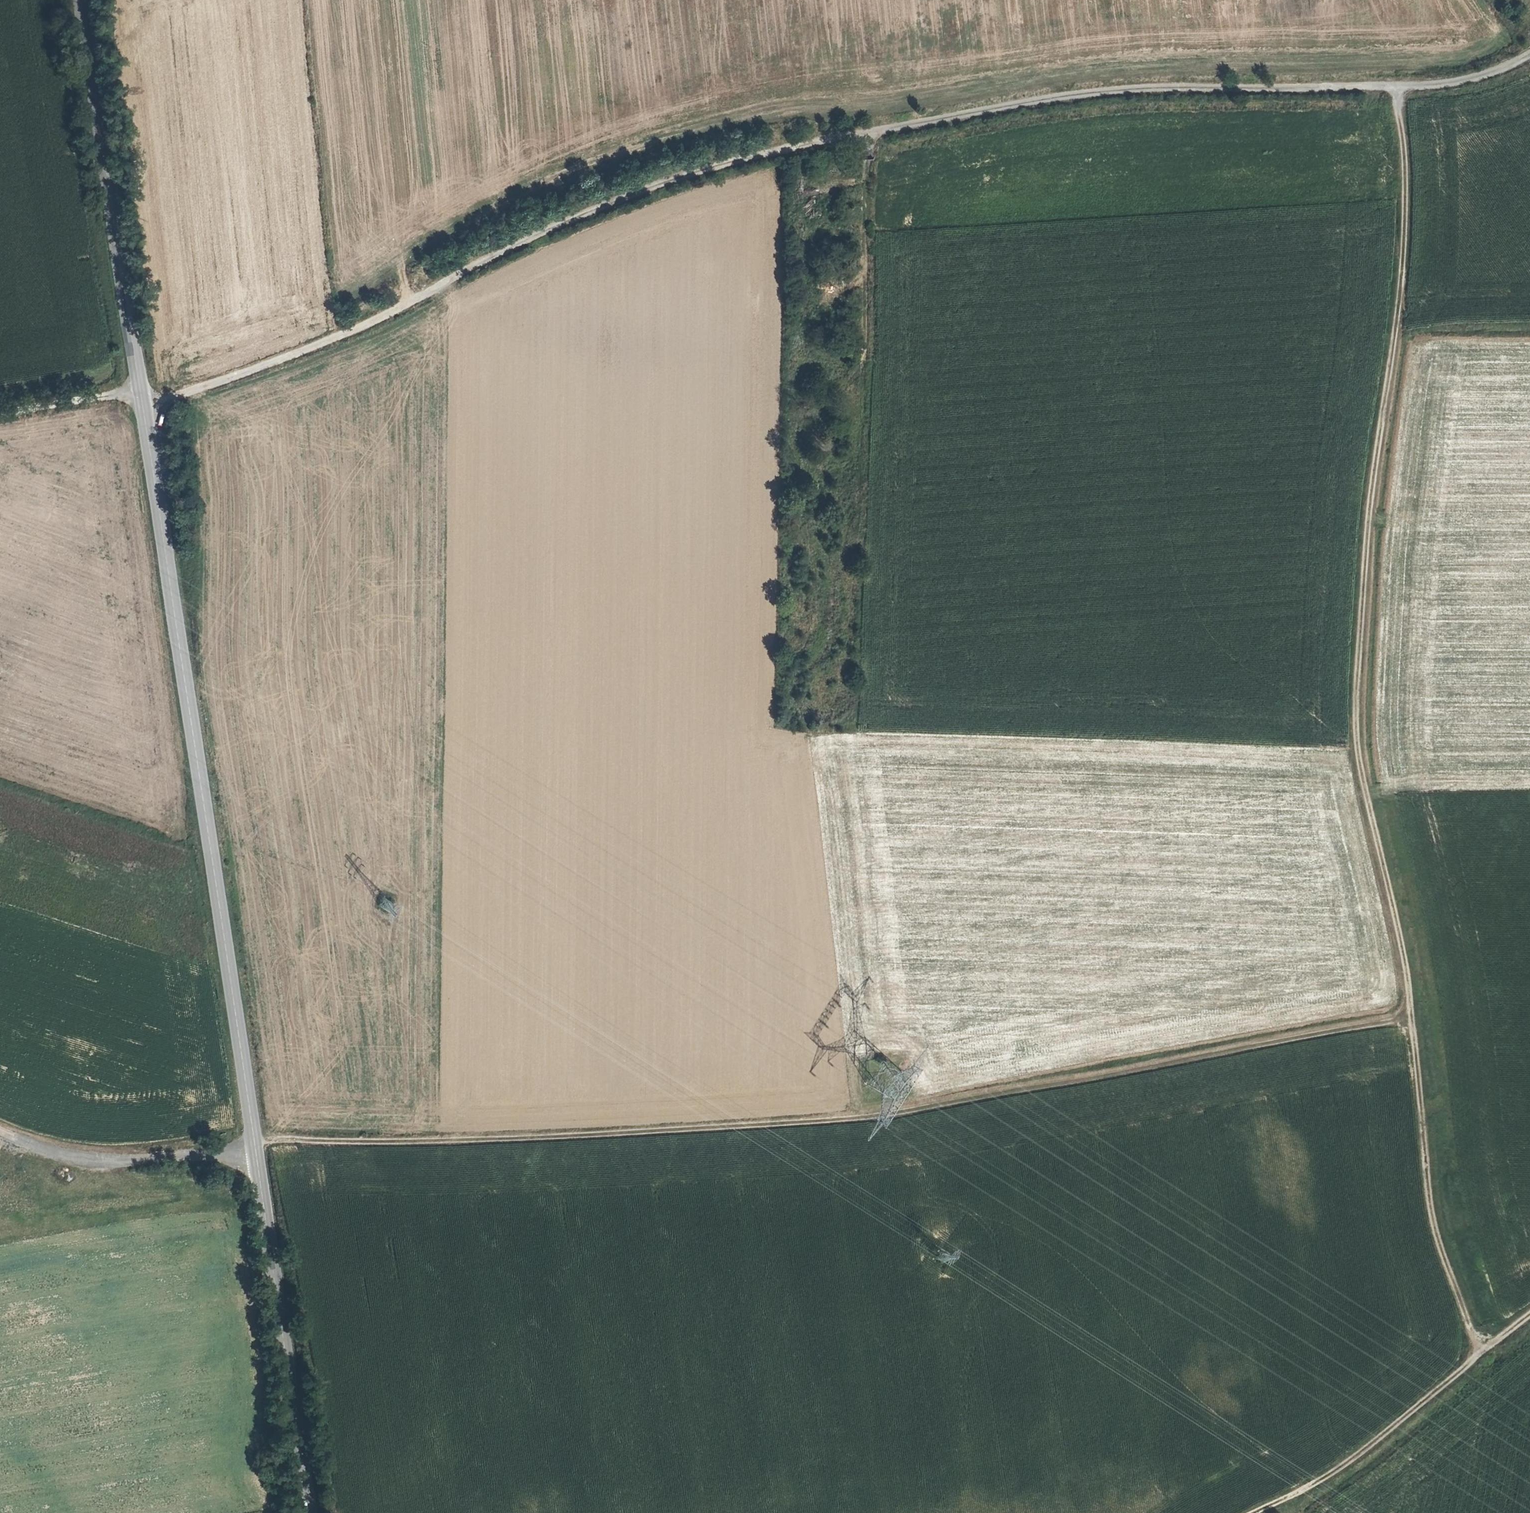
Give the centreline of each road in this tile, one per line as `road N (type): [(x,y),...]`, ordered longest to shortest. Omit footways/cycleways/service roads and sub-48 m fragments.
road 1 (track): [(1483,1351),(1435,1227),(1406,954),(1358,745),(1363,591),(1408,202),(1396,86)]
road 2 (track): [(255,1146),(899,1113),(1414,1017)]
road 3 (secondary): [(81,0),(255,1146)]
road 4 (secondary): [(255,1146),(312,1512)]
road 5 (track): [(1529,1325),(1483,1351),(1358,1457),(1254,1512)]
road 6 (unclassified): [(0,1135),(57,1162),(98,1168),(159,1167),(255,1146)]
road 7 (track): [(0,416),(142,394)]

